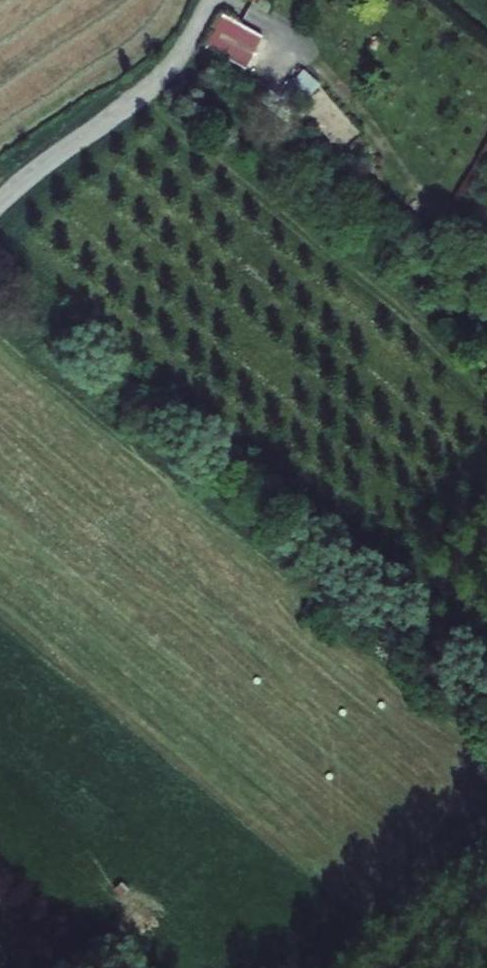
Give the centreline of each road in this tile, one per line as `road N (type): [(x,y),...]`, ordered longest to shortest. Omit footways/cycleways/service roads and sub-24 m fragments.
road 1 (unclassified): [(211,0),(160,81),(0,203)]

